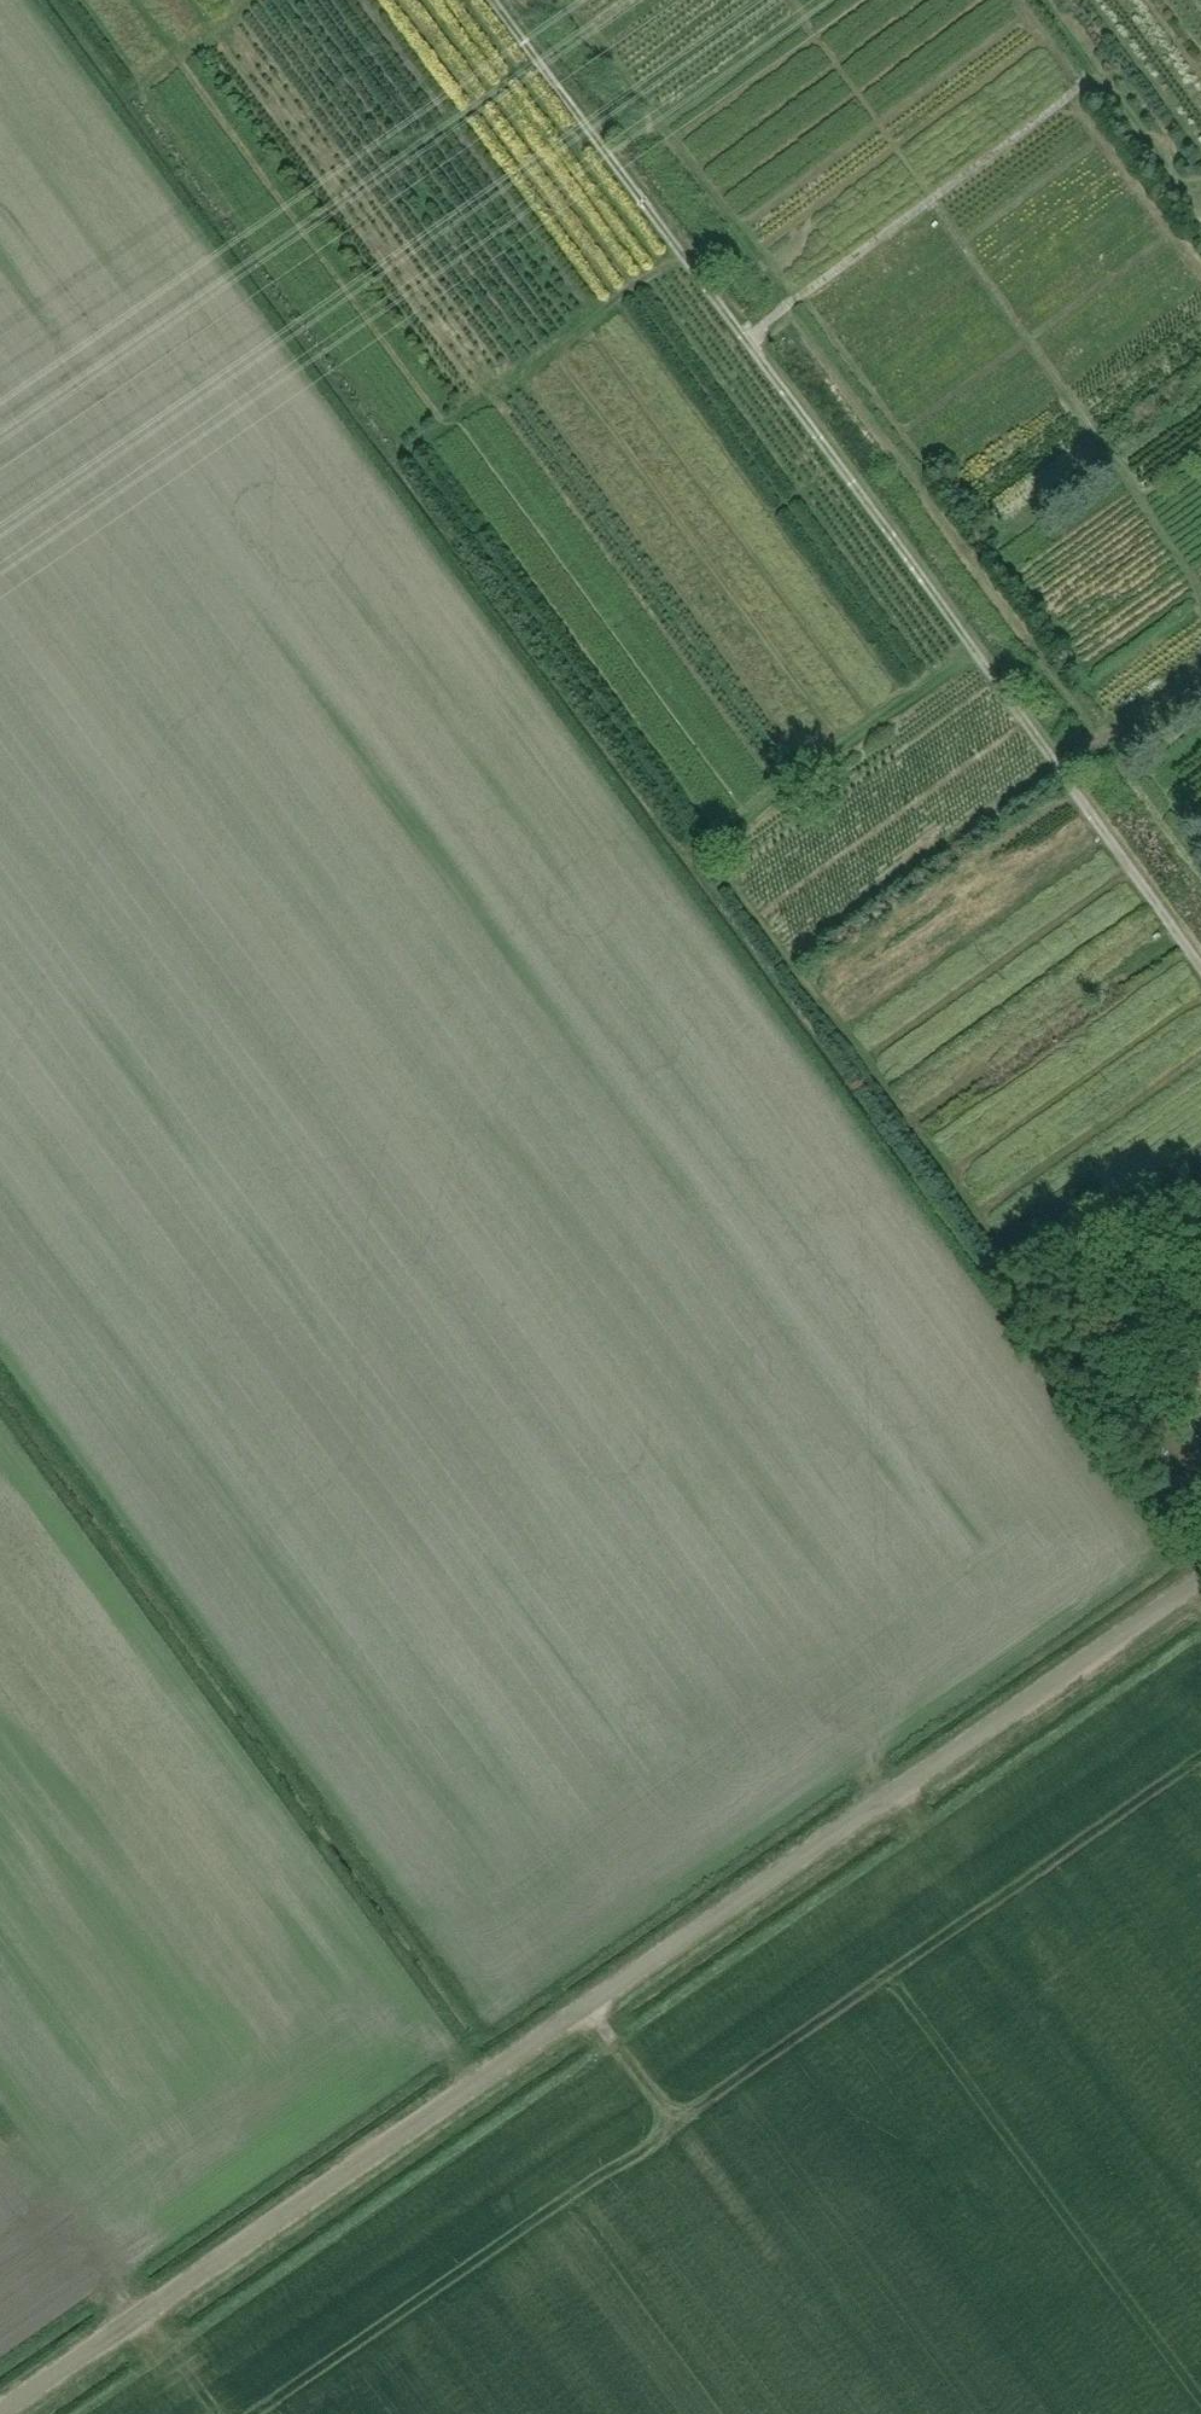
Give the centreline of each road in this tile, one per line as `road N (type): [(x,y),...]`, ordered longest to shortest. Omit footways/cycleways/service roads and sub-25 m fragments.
road 1 (unclassified): [(0,2411),(1200,1578)]
road 2 (track): [(491,0),(1200,968)]

